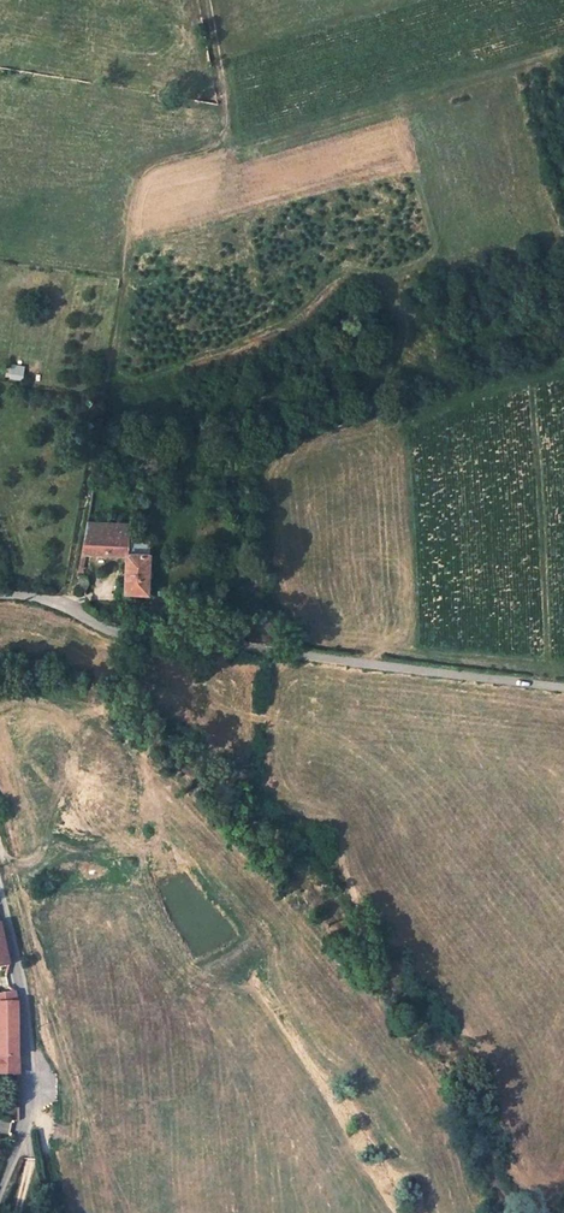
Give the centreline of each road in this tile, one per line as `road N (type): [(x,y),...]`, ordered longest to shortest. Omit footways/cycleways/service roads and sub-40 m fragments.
road 1 (track): [(66,606),(140,190),(150,173),(215,150),(230,132),(211,0)]
road 2 (unclassified): [(0,595),(66,606),(119,636),(563,688)]
road 3 (unclassified): [(0,1195),(30,1108),(21,990),(0,899)]

